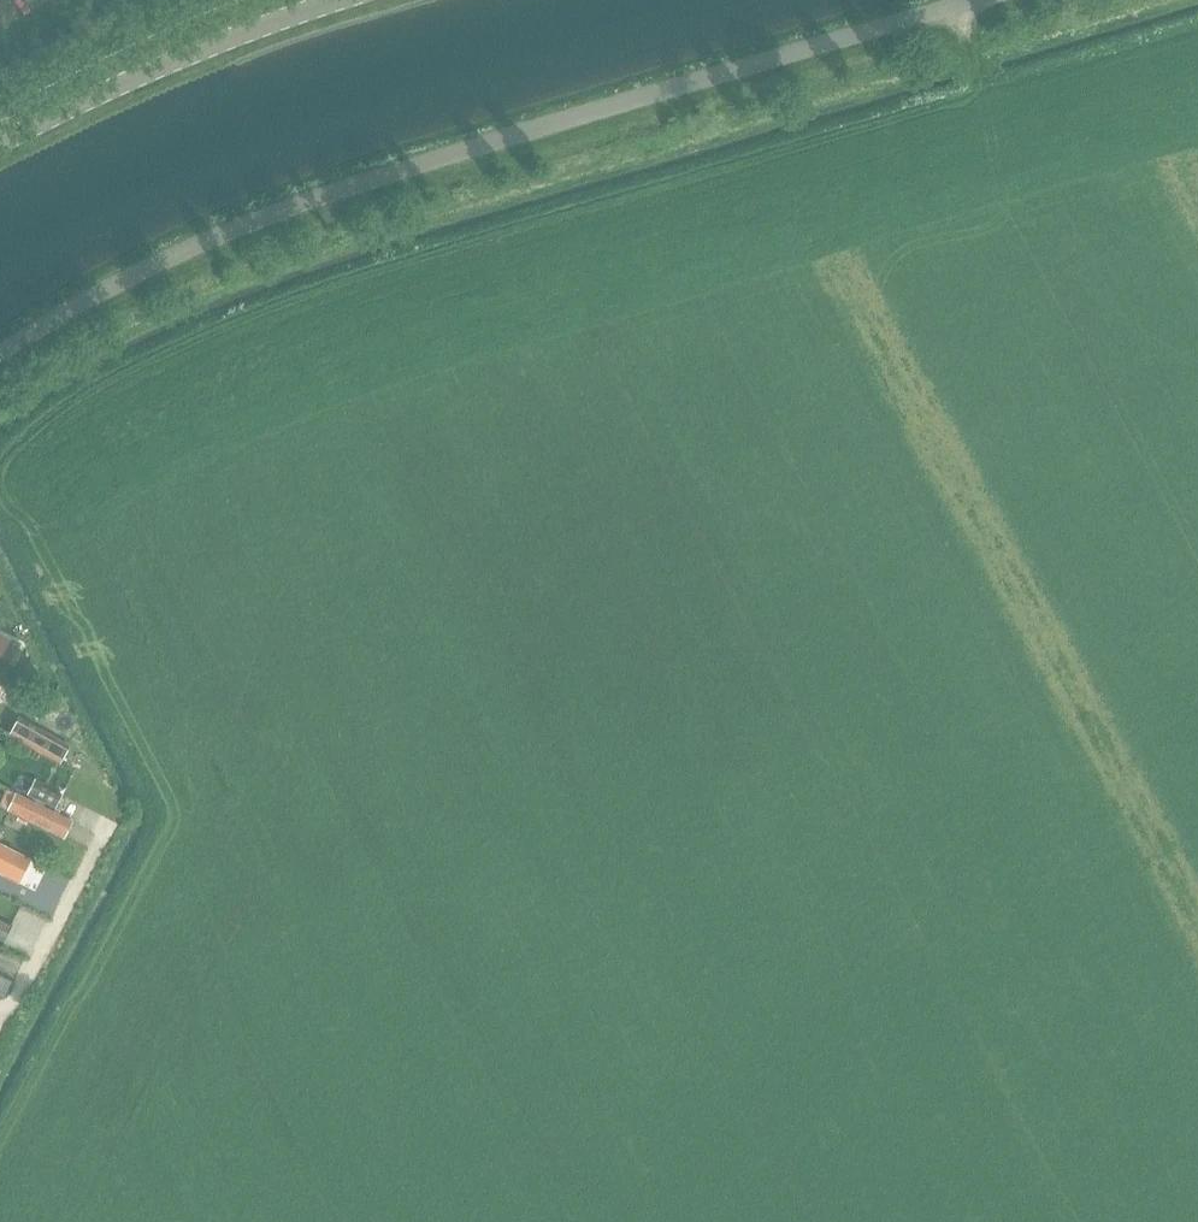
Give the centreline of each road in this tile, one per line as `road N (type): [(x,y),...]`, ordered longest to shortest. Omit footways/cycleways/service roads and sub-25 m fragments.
road 1 (unclassified): [(0,352),(118,280),(299,203),(970,0)]
road 2 (unclassified): [(0,145),(130,80),(343,0)]

